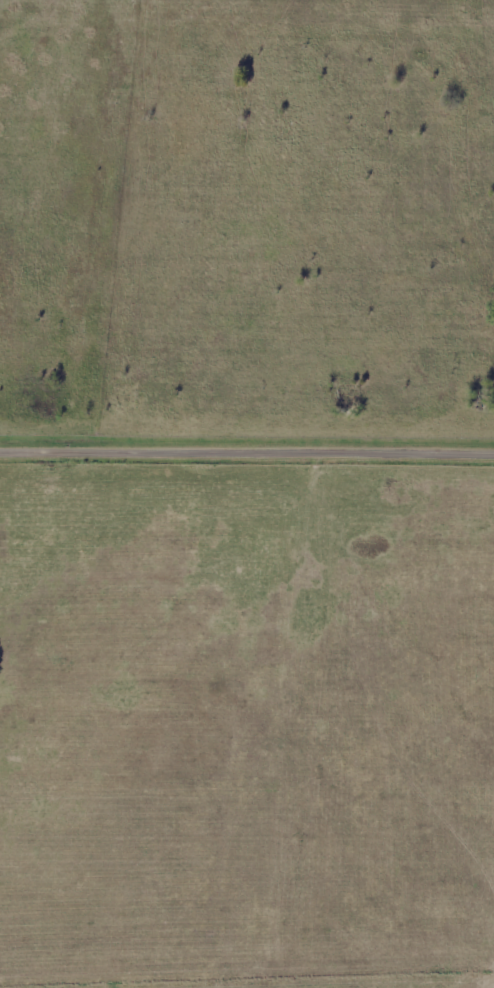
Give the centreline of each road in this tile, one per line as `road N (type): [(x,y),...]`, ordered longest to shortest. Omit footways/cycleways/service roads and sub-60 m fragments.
road 1 (residential): [(493,459),(0,457)]

